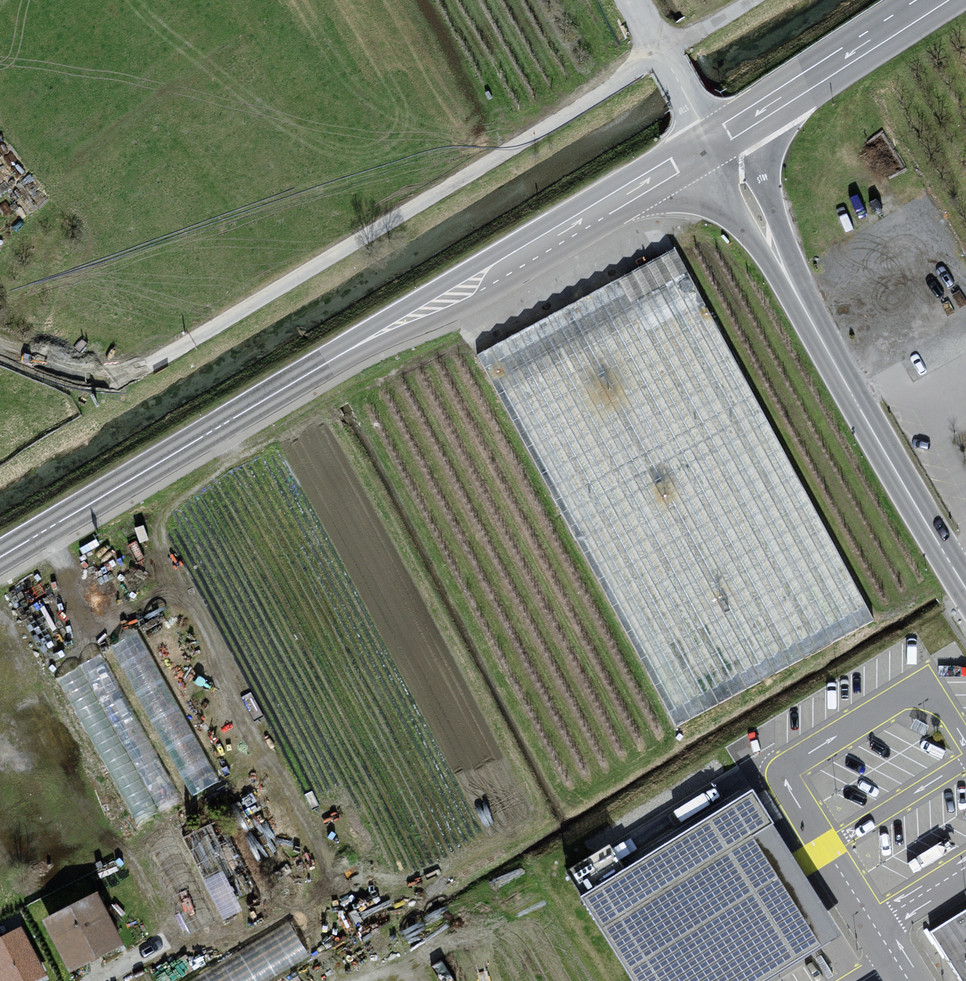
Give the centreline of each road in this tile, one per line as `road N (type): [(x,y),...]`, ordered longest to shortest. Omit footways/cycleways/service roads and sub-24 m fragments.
road 1 (secondary): [(0,556),(707,144)]
road 2 (unclassified): [(0,351),(69,377),(131,370),(168,354),(660,52)]
road 3 (tertiary): [(707,144),(965,601)]
road 4 (secondary): [(707,144),(924,0)]

